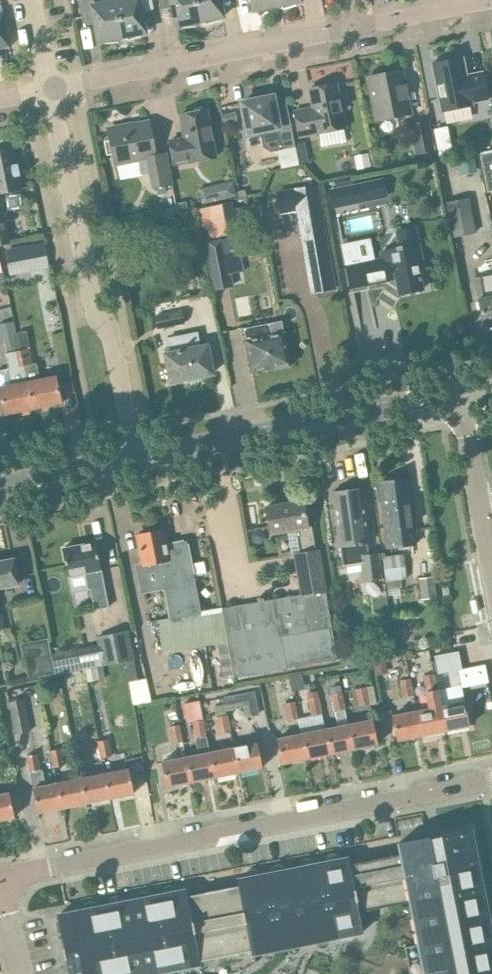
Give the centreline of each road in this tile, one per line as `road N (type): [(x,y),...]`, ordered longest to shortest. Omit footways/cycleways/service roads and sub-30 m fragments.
road 1 (residential): [(0,877),(491,779)]
road 2 (residential): [(136,458),(110,329),(91,297),(49,89)]
road 3 (residential): [(136,458),(457,391)]
road 4 (residential): [(49,89),(352,28)]
road 5 (residential): [(491,564),(457,391)]
road 6 (residential): [(352,28),(491,0)]
road 7 (residential): [(0,487),(136,458)]

